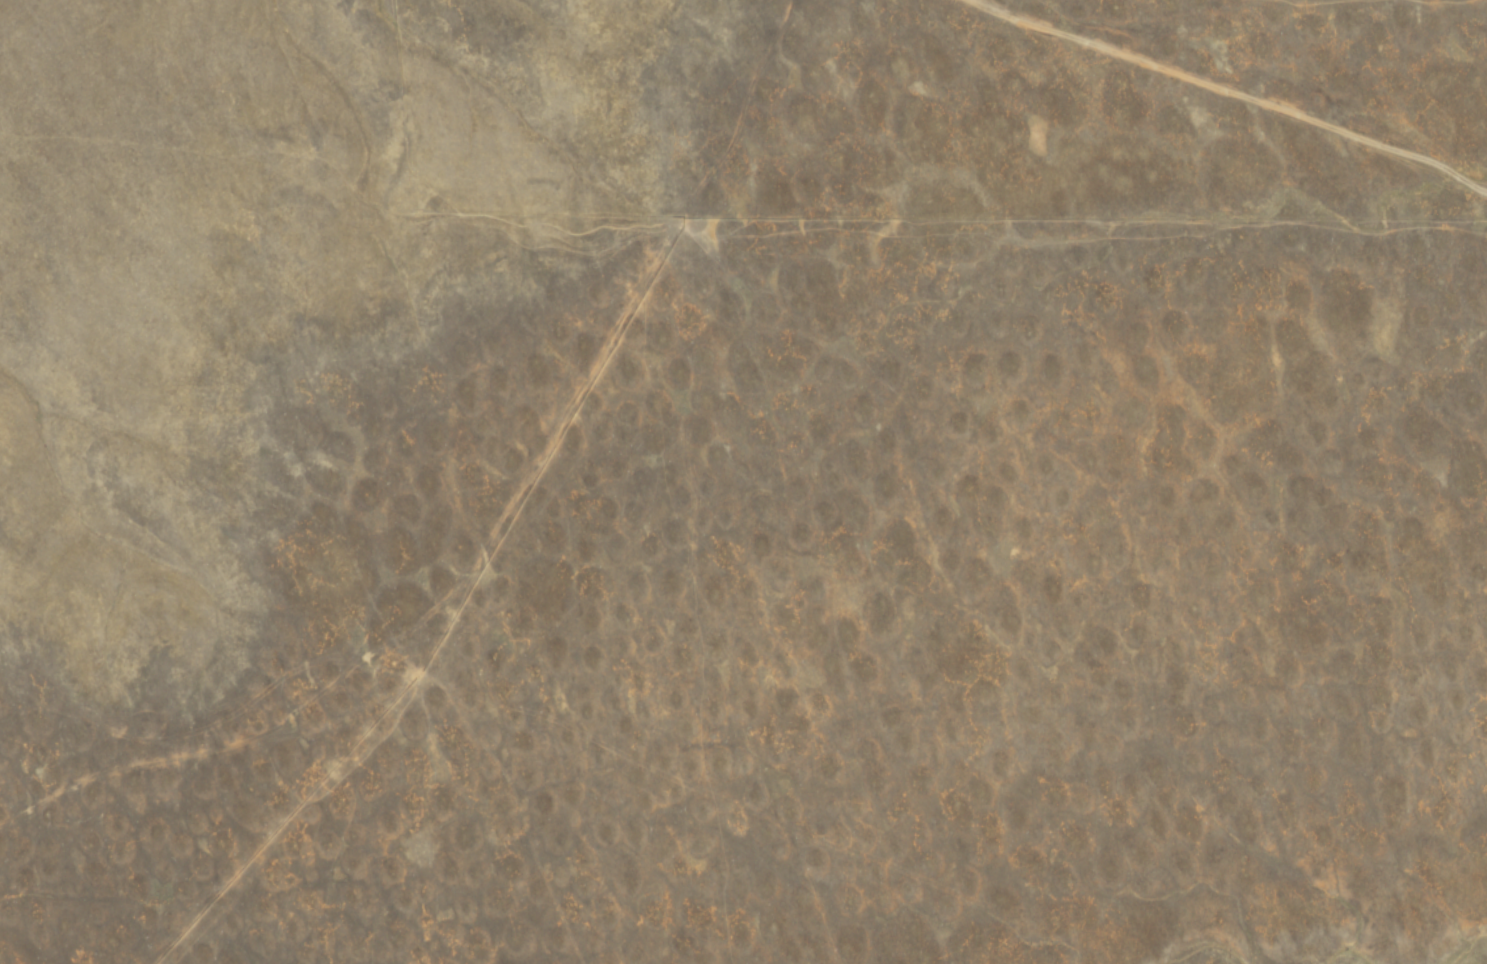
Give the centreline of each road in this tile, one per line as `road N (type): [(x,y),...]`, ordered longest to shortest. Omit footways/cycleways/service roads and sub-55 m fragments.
road 1 (track): [(798,0),(728,153),(468,581),(279,726),(88,782),(0,823)]
road 2 (track): [(984,0),(1030,24),(1439,164),(1486,190)]

